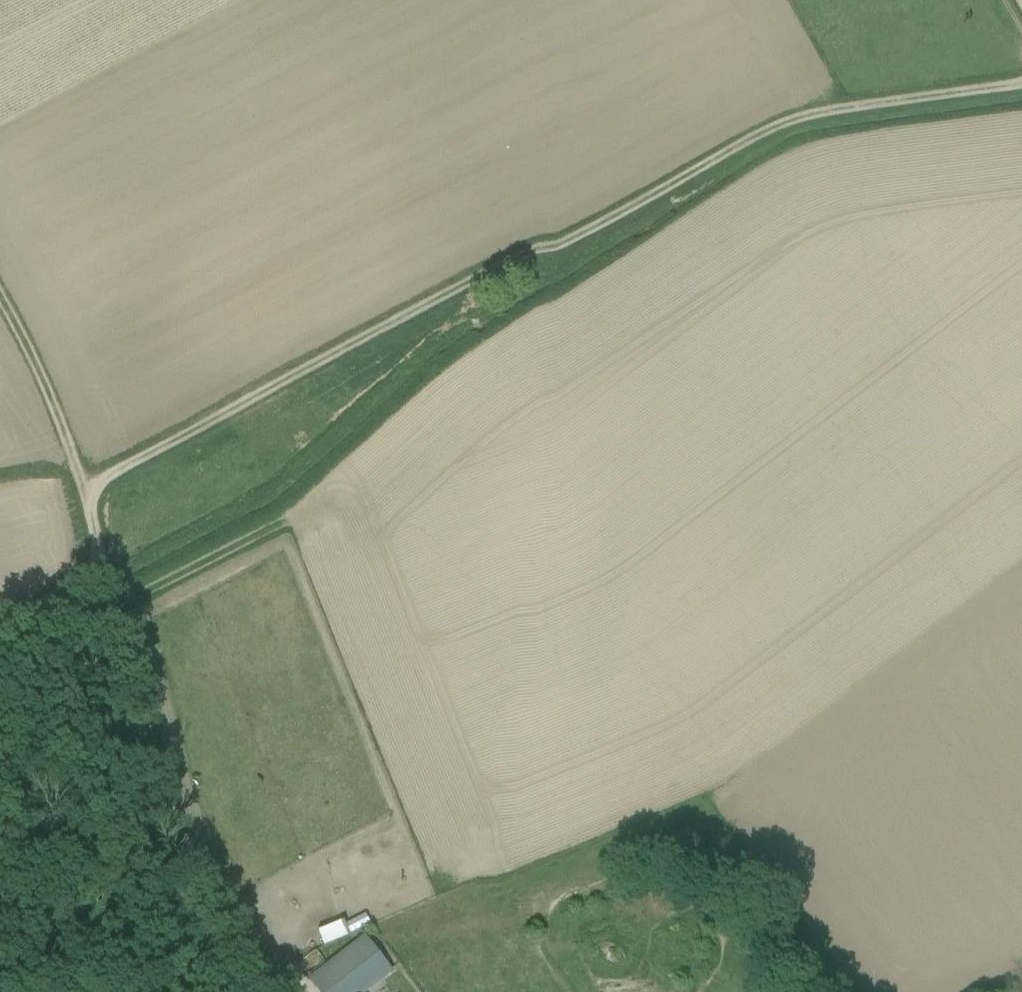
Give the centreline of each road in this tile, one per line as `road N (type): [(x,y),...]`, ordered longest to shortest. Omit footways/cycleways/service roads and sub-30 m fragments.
road 1 (track): [(82,493),(272,398),(778,118),(1021,84)]
road 2 (track): [(104,572),(163,800),(226,928),(274,991)]
road 3 (track): [(82,493),(62,418),(0,307)]

